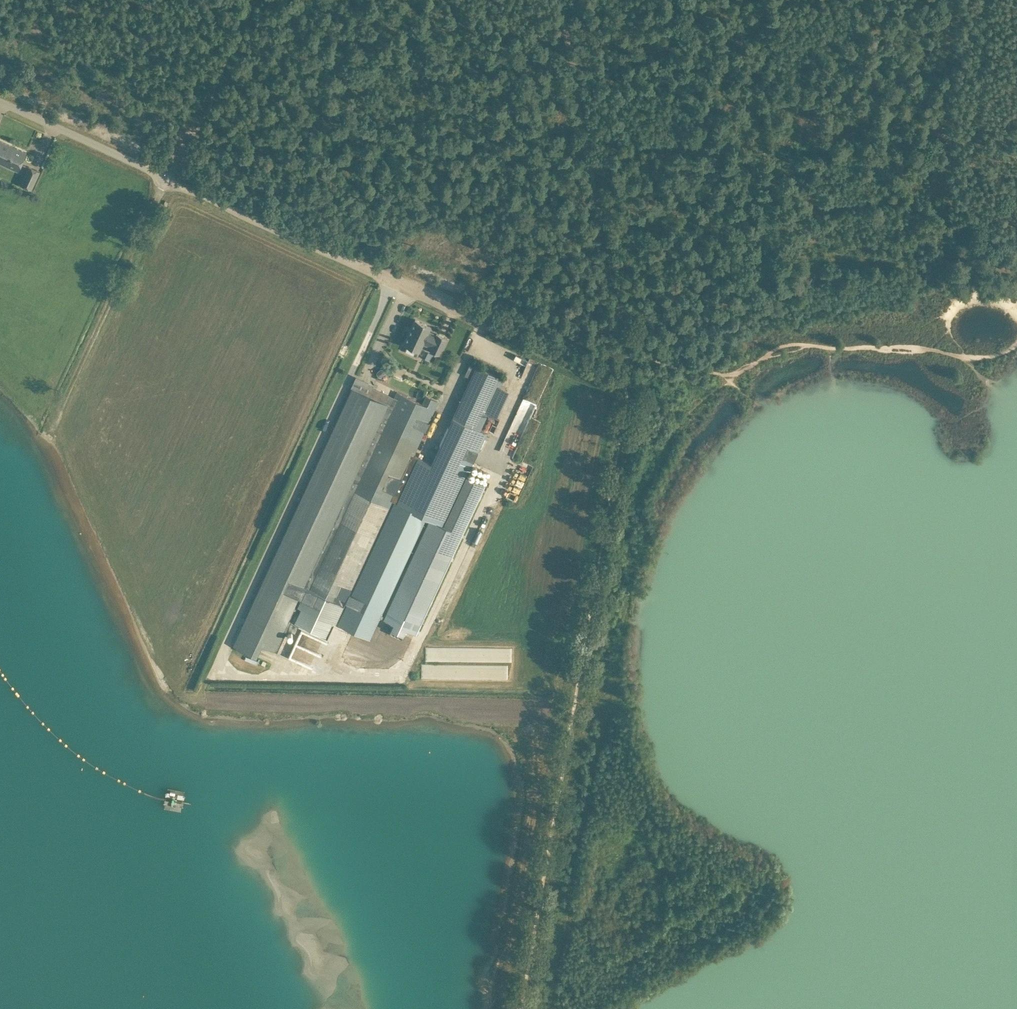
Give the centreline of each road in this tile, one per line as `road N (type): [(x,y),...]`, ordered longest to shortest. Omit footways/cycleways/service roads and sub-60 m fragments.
road 1 (track): [(626,353),(726,375),(806,345),(975,356),(1001,354),(1016,341)]
road 2 (track): [(169,179),(519,337)]
road 3 (track): [(556,0),(626,353)]
road 4 (track): [(57,417),(169,179)]
road 5 (track): [(249,0),(169,179)]
road 6 (unclassified): [(169,179),(0,102)]

